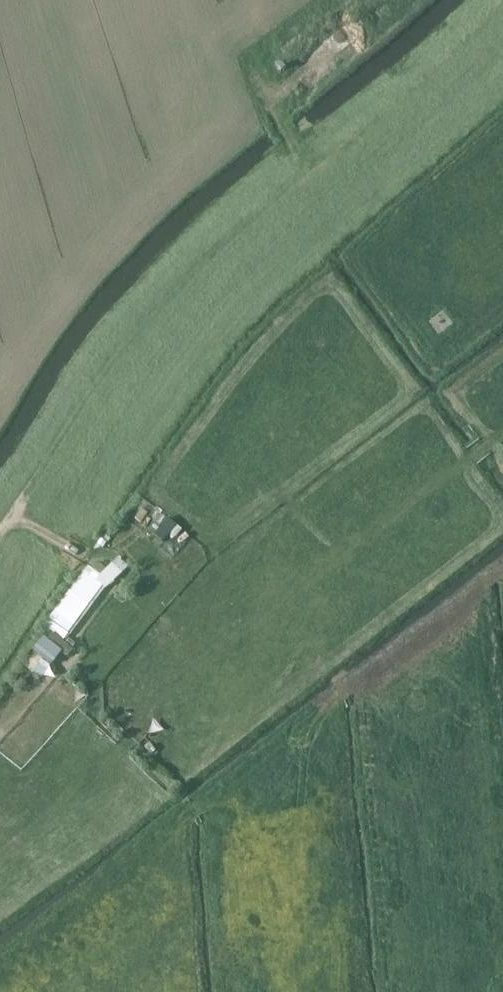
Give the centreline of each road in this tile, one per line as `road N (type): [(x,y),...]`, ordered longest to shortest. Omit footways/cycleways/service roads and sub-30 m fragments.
road 1 (track): [(257,63),(306,167),(215,244),(112,361),(0,532)]
road 2 (track): [(306,167),(467,42),(502,4)]

